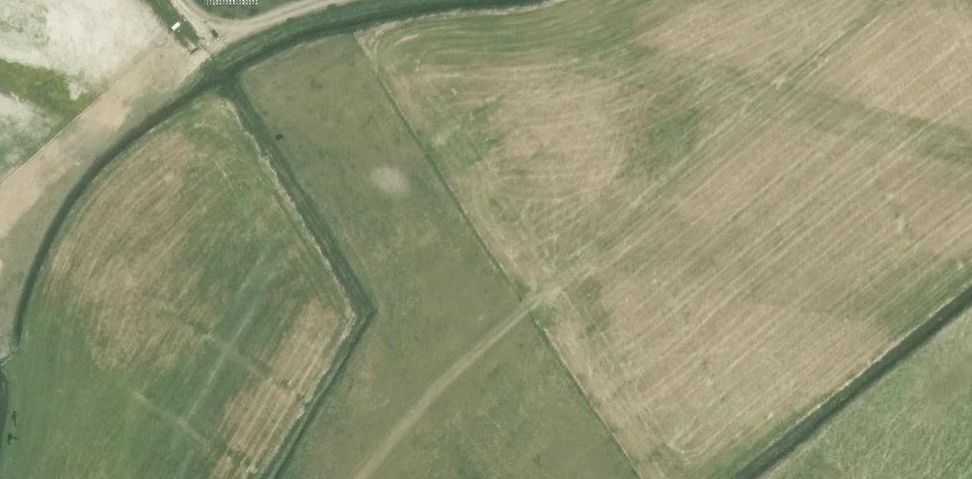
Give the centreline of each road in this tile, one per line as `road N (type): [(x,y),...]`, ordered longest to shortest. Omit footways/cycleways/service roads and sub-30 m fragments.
road 1 (track): [(318,0),(228,31),(206,29),(183,0)]

